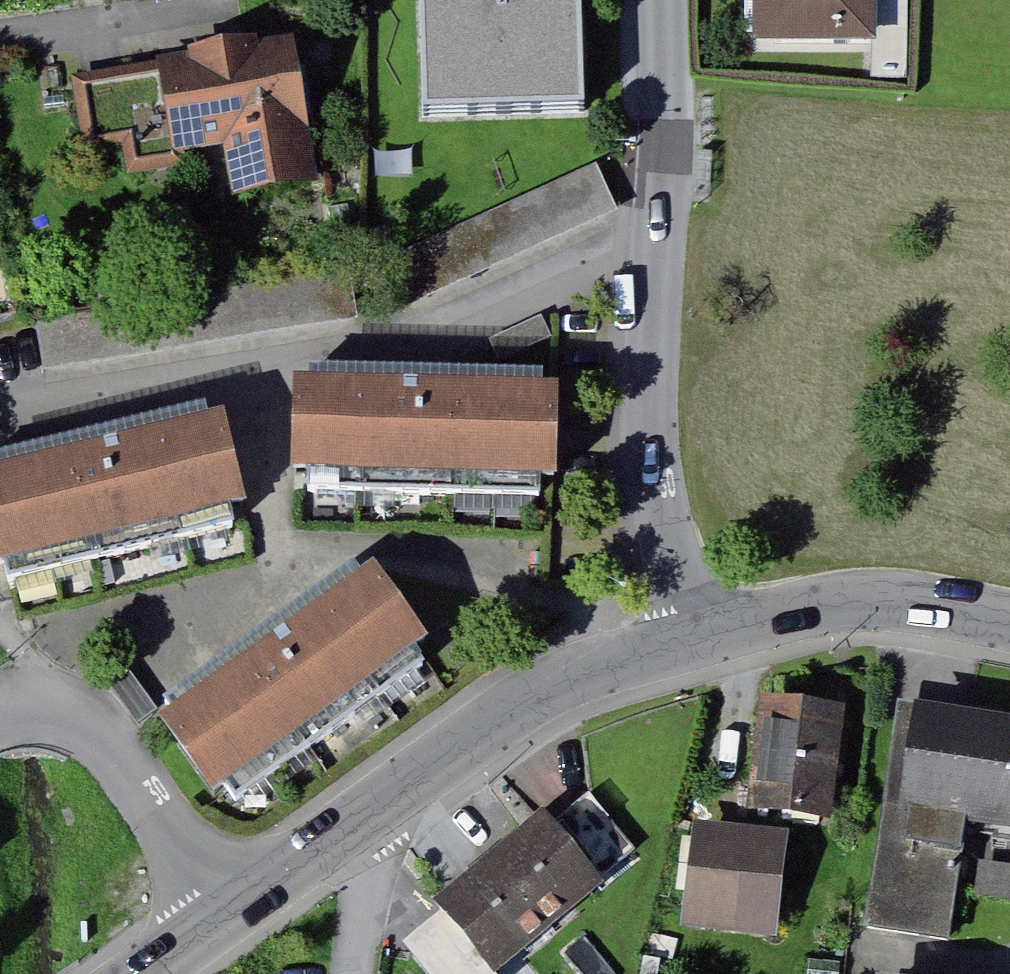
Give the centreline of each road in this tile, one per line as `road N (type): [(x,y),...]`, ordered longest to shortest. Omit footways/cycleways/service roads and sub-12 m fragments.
road 1 (residential): [(701,640),(669,382),(675,0)]
road 2 (tertiary): [(701,640),(619,660),(551,693),(386,800)]
road 3 (residential): [(0,727),(60,714),(103,732),(234,911)]
road 4 (tertiary): [(1009,618),(887,602),(701,640)]
road 5 (residential): [(0,34),(244,2)]
road 6 (tertiary): [(386,800),(234,911)]
road 7 (residential): [(386,800),(365,973)]

